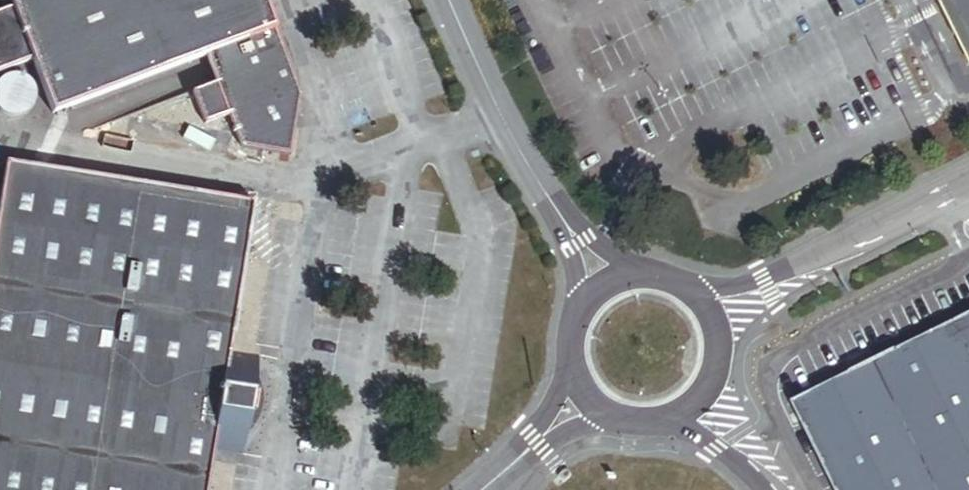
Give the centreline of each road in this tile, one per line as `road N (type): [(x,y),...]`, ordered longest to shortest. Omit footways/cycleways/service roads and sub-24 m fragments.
road 1 (unclassified): [(968,190),(768,284),(693,293)]
road 2 (unclassified): [(451,0),(509,135),(574,240)]
road 3 (unclassified): [(655,421),(697,400),(717,358),(708,311),(693,293)]
road 4 (unclassified): [(655,421),(717,449),(761,489)]

